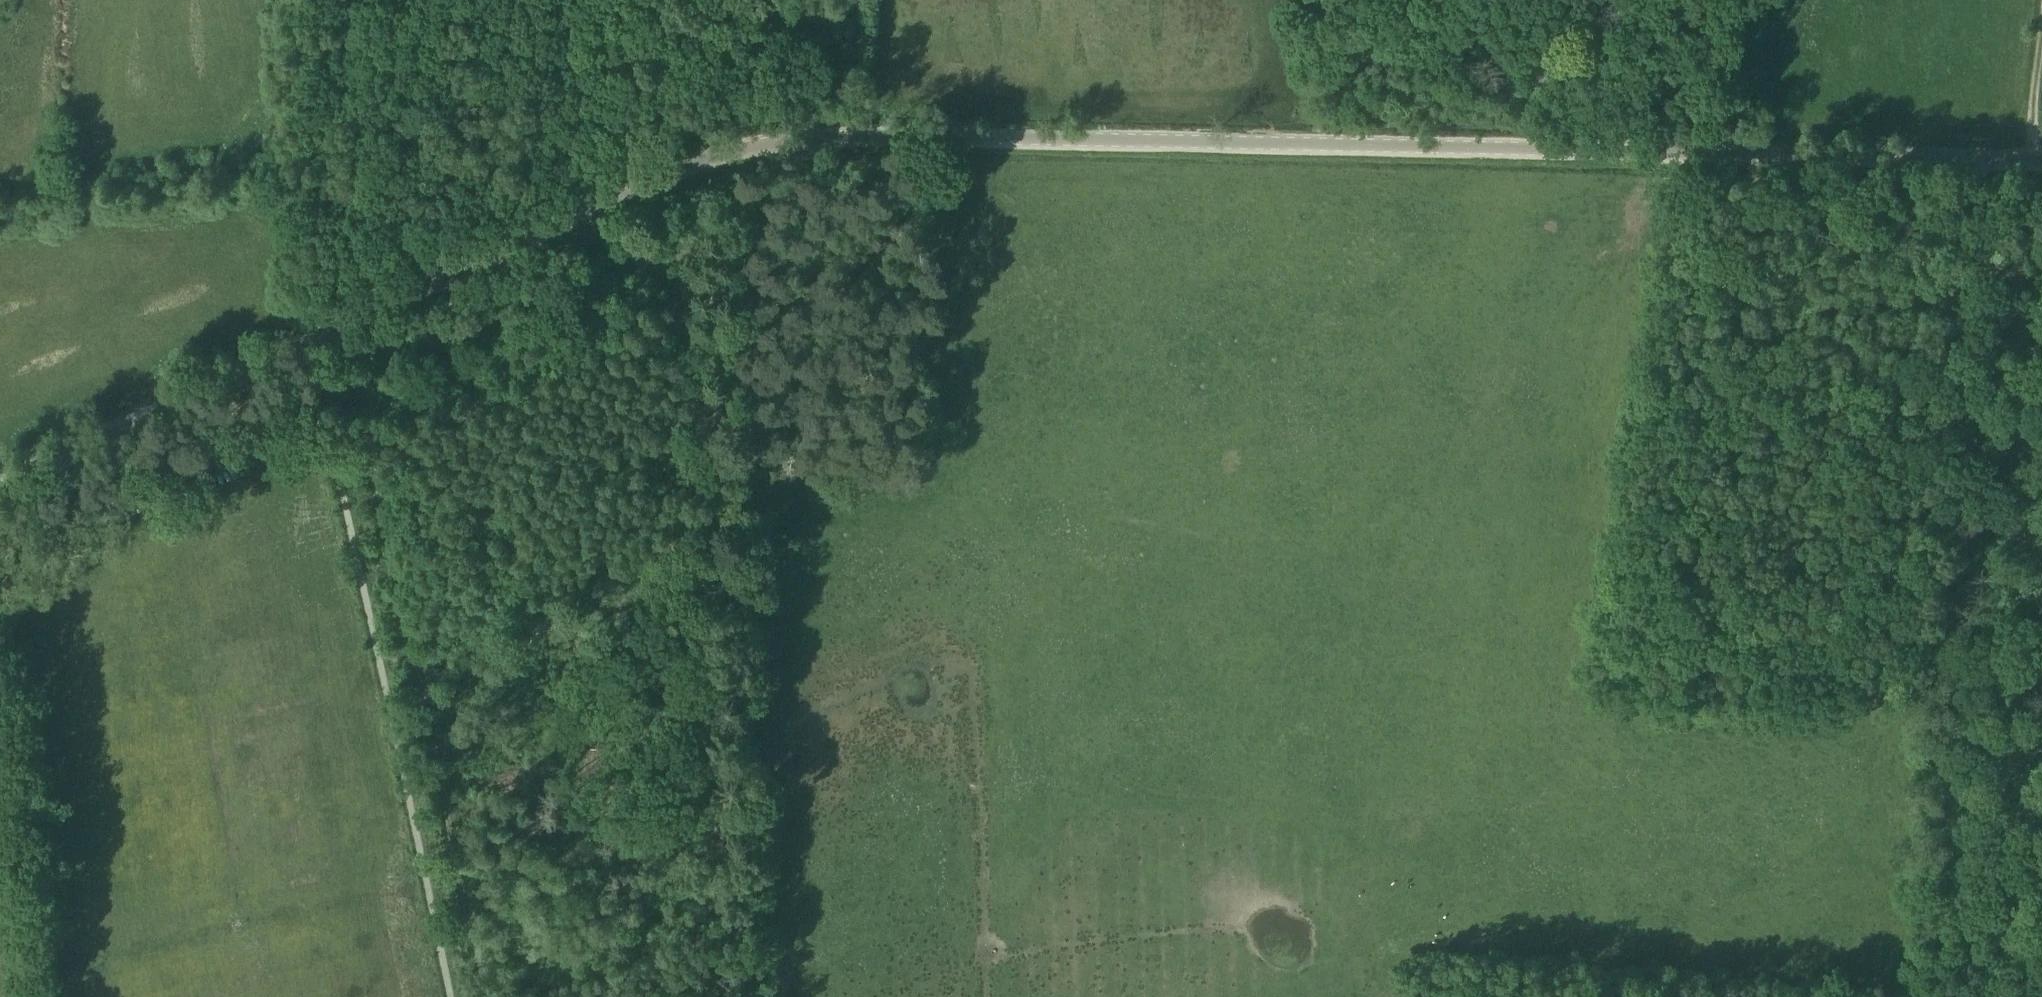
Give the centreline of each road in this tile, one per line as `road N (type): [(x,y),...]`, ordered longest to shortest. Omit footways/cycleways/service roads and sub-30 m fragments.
road 1 (tertiary): [(2041,161),(857,137),(783,144),(641,190),(0,485)]
road 2 (track): [(2041,22),(2029,161)]

